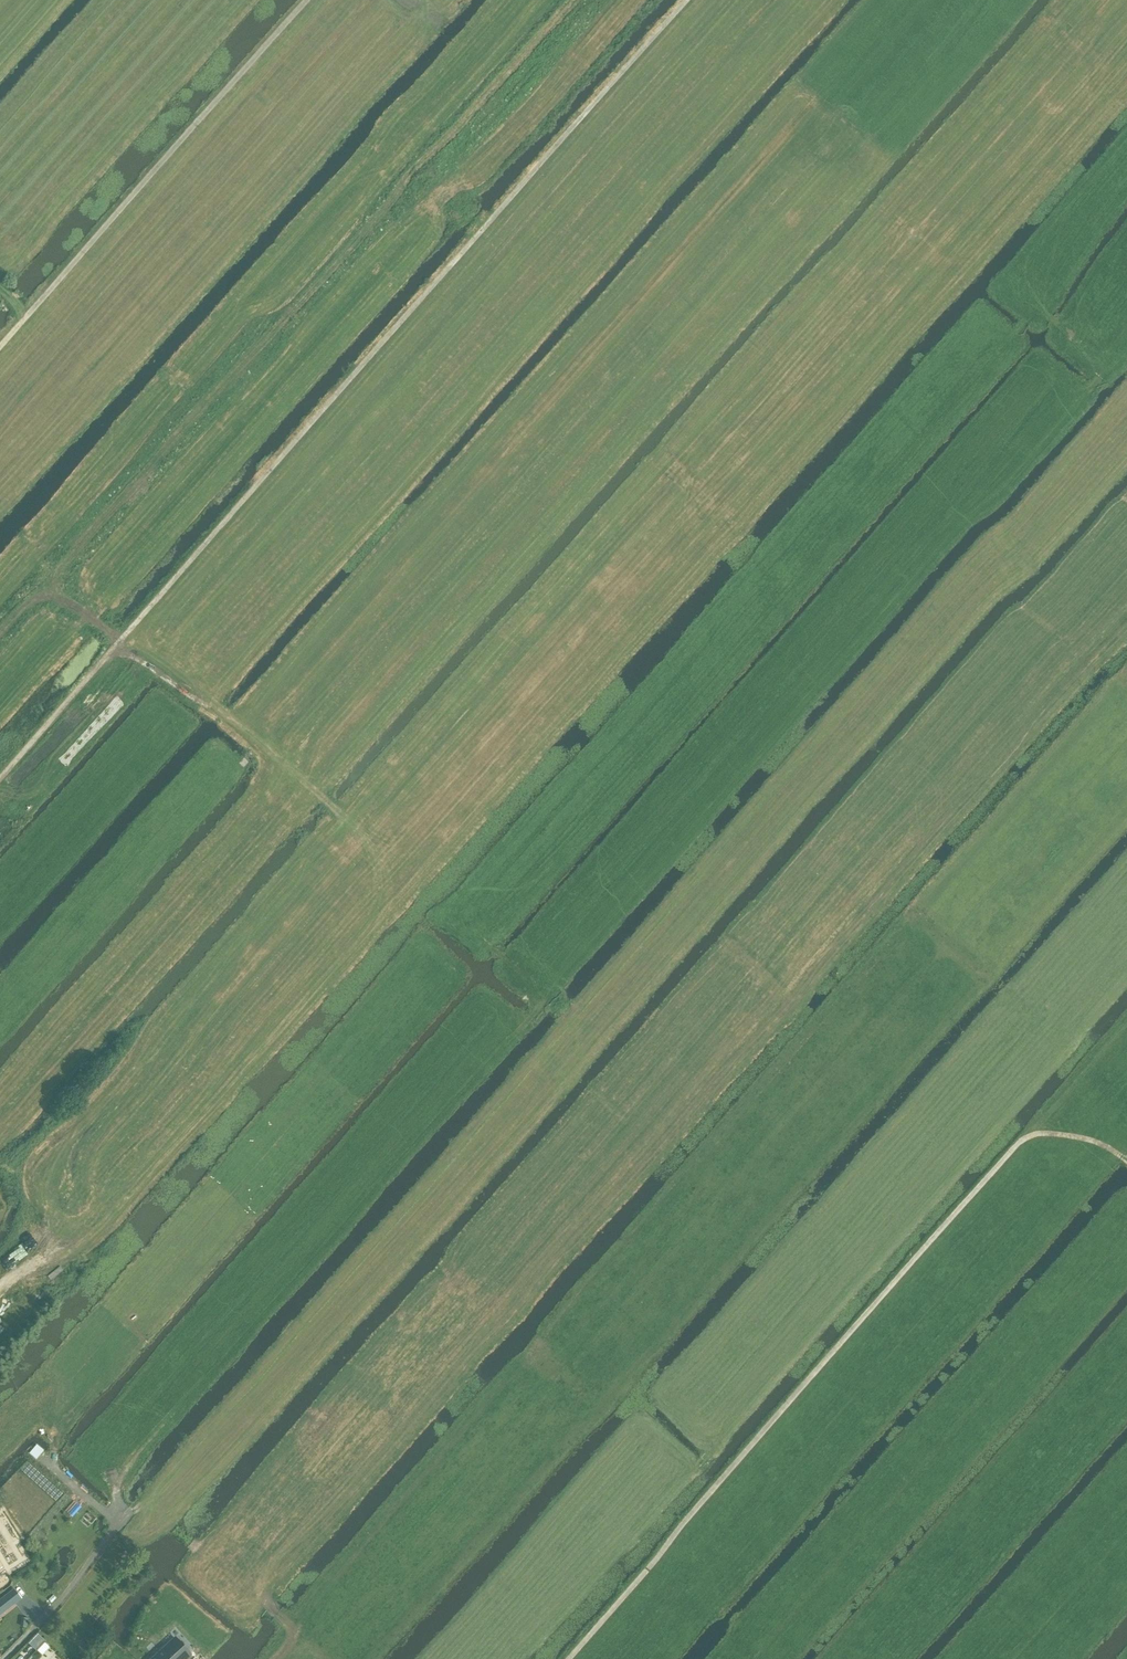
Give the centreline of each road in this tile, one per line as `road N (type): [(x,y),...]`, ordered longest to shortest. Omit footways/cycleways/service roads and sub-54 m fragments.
road 1 (track): [(114,648),(688,0)]
road 2 (track): [(1126,1161),(1089,1139),(1044,1134),(1018,1145),(569,1658)]
road 3 (track): [(0,344),(307,0)]
road 4 (track): [(227,718),(114,648),(0,781)]

